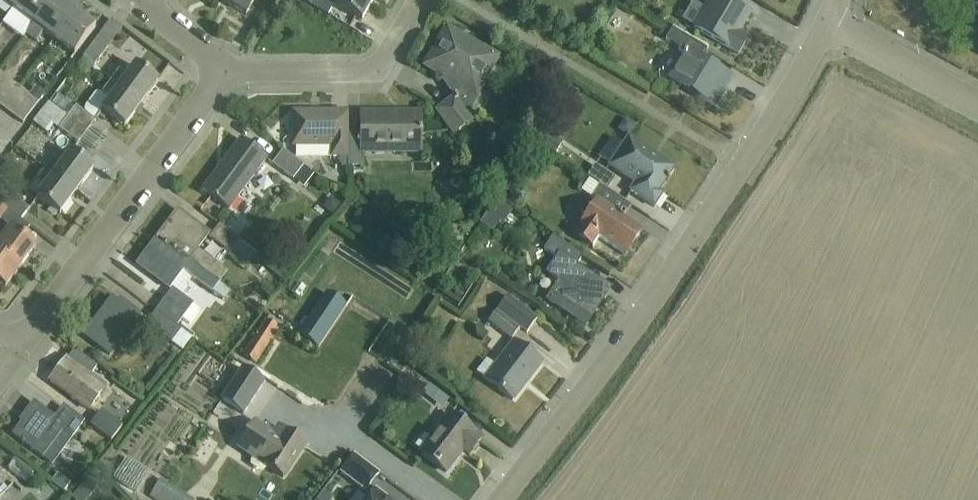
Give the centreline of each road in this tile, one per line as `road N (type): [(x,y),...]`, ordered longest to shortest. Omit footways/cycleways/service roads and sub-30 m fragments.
road 1 (residential): [(507,499),(662,292),(830,20)]
road 2 (residential): [(21,351),(233,71)]
road 3 (residential): [(233,71),(376,72),(393,58),(427,0)]
road 4 (residential): [(977,101),(830,20)]

